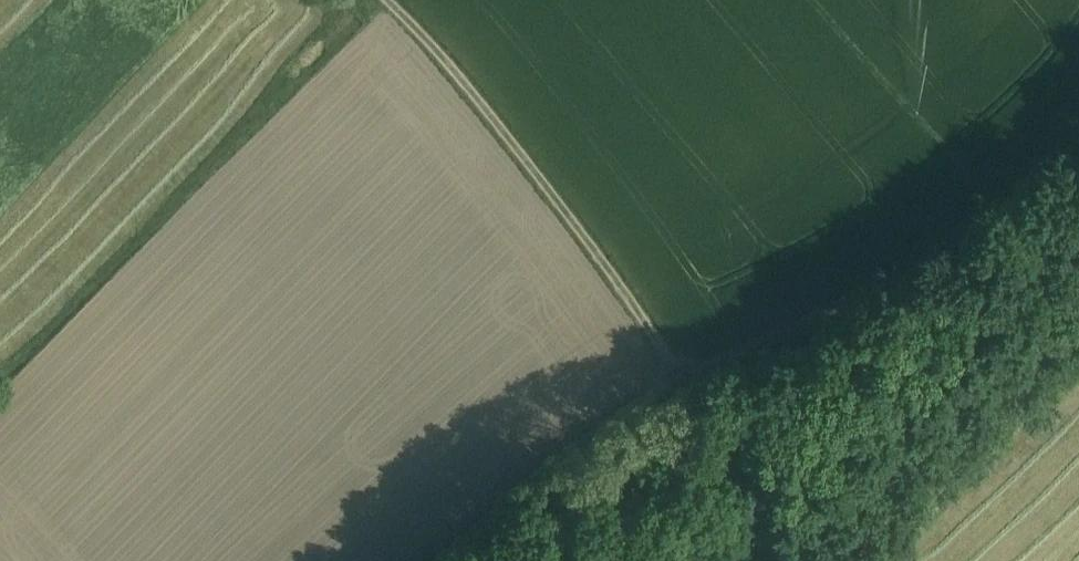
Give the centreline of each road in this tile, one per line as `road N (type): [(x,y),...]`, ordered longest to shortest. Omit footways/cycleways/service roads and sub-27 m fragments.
road 1 (track): [(1078,130),(900,274),(826,318),(674,384),(559,460),(439,560)]
road 2 (track): [(674,384),(628,302),(546,189),(388,0)]

